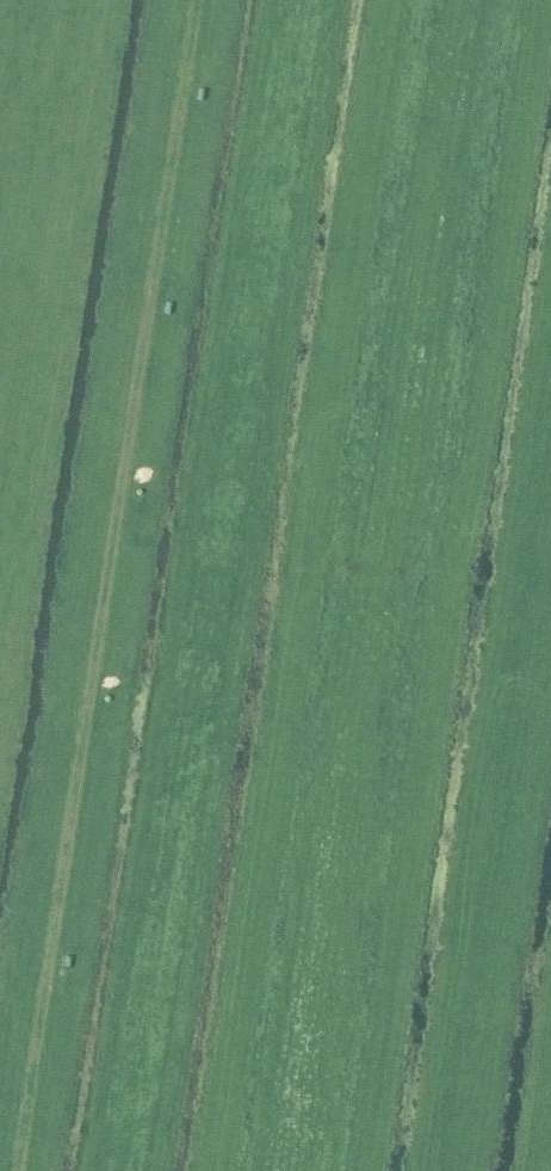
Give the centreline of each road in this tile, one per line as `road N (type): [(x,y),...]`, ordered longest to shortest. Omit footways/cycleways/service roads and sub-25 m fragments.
road 1 (track): [(198,0),(19,1170)]

